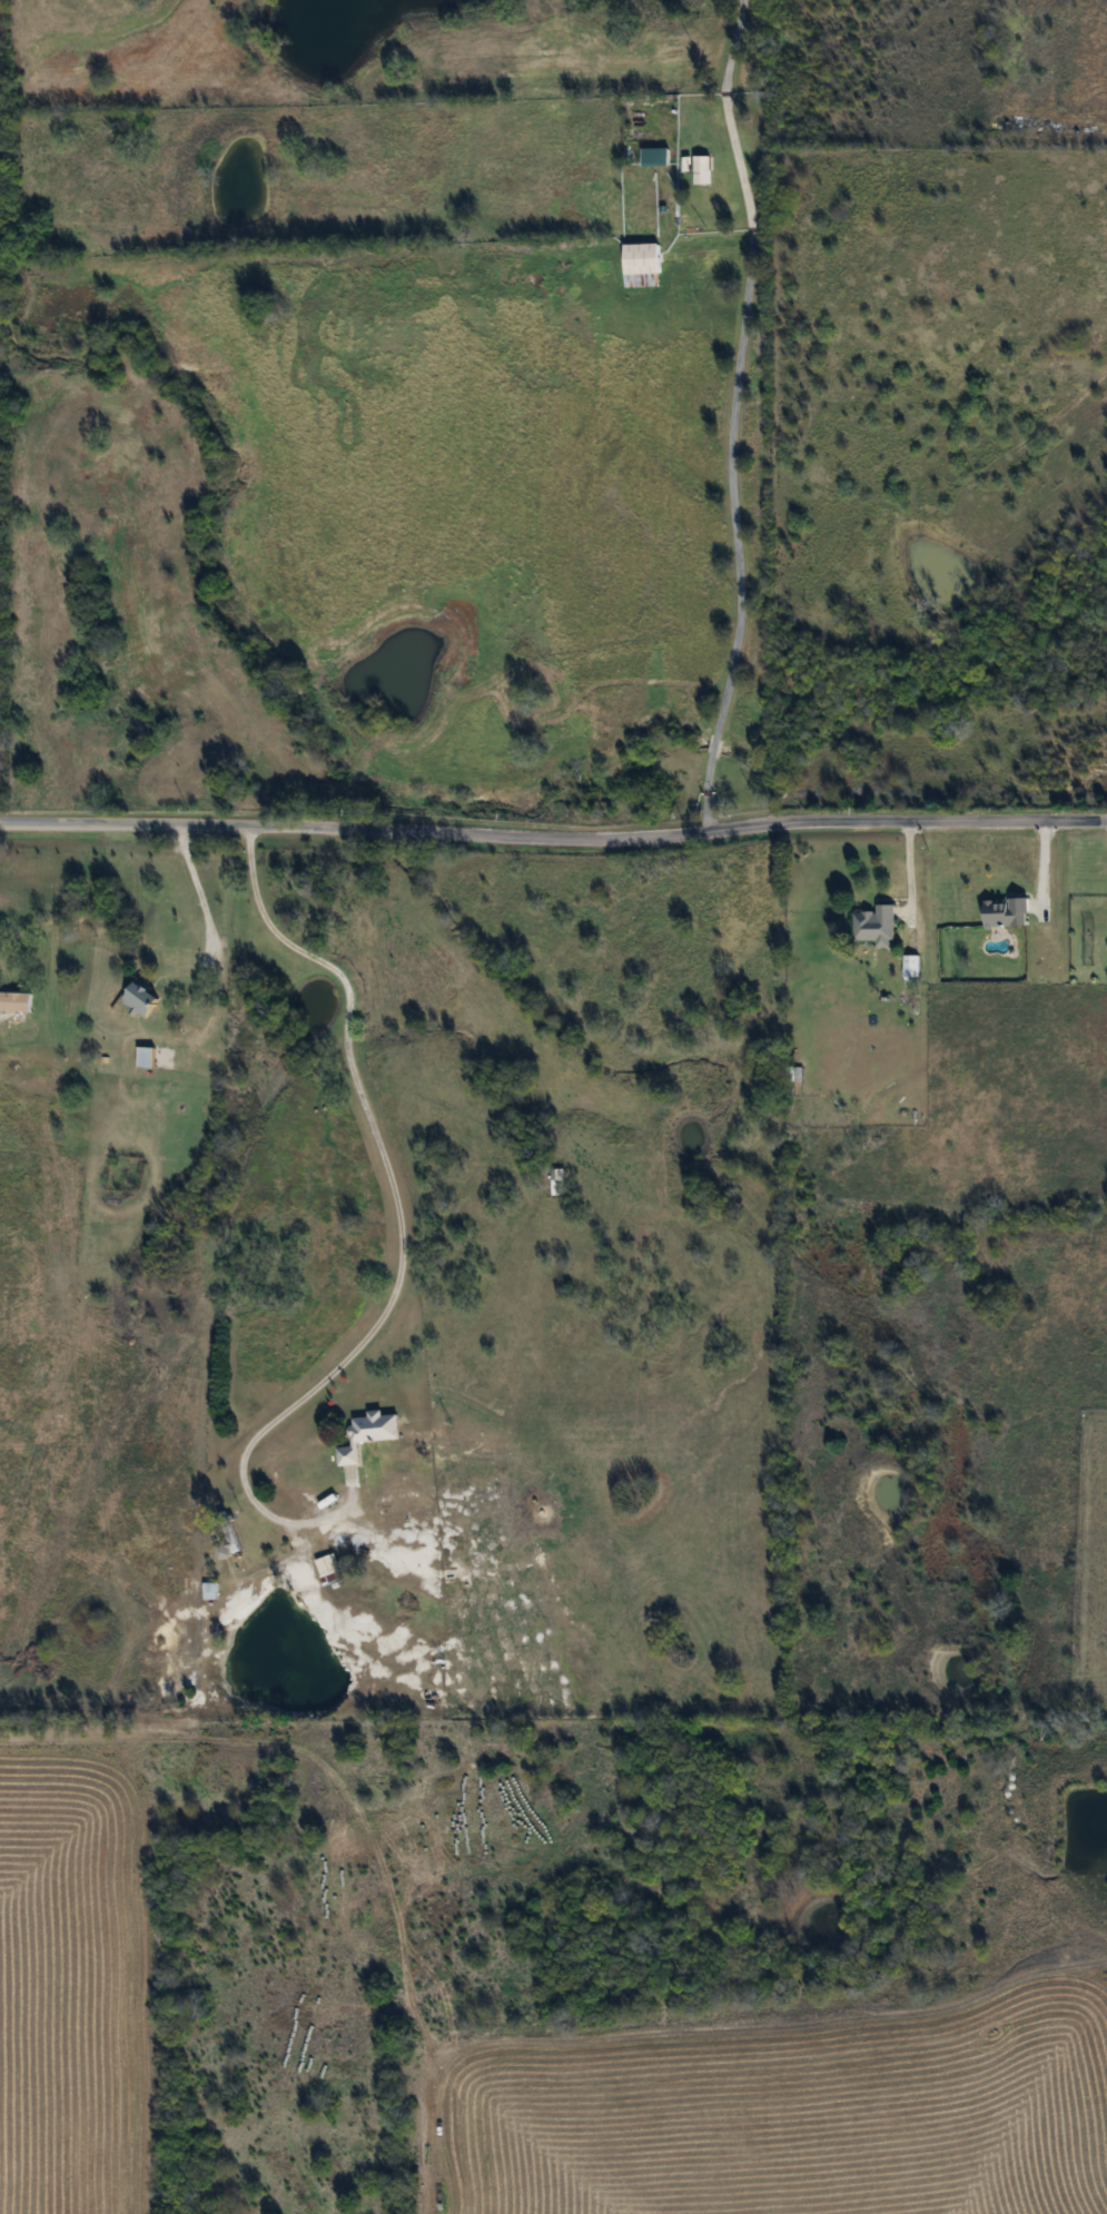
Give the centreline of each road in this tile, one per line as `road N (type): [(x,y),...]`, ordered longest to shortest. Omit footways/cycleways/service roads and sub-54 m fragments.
road 1 (residential): [(0,827),(246,824),(579,841),(800,822),(1106,823)]

